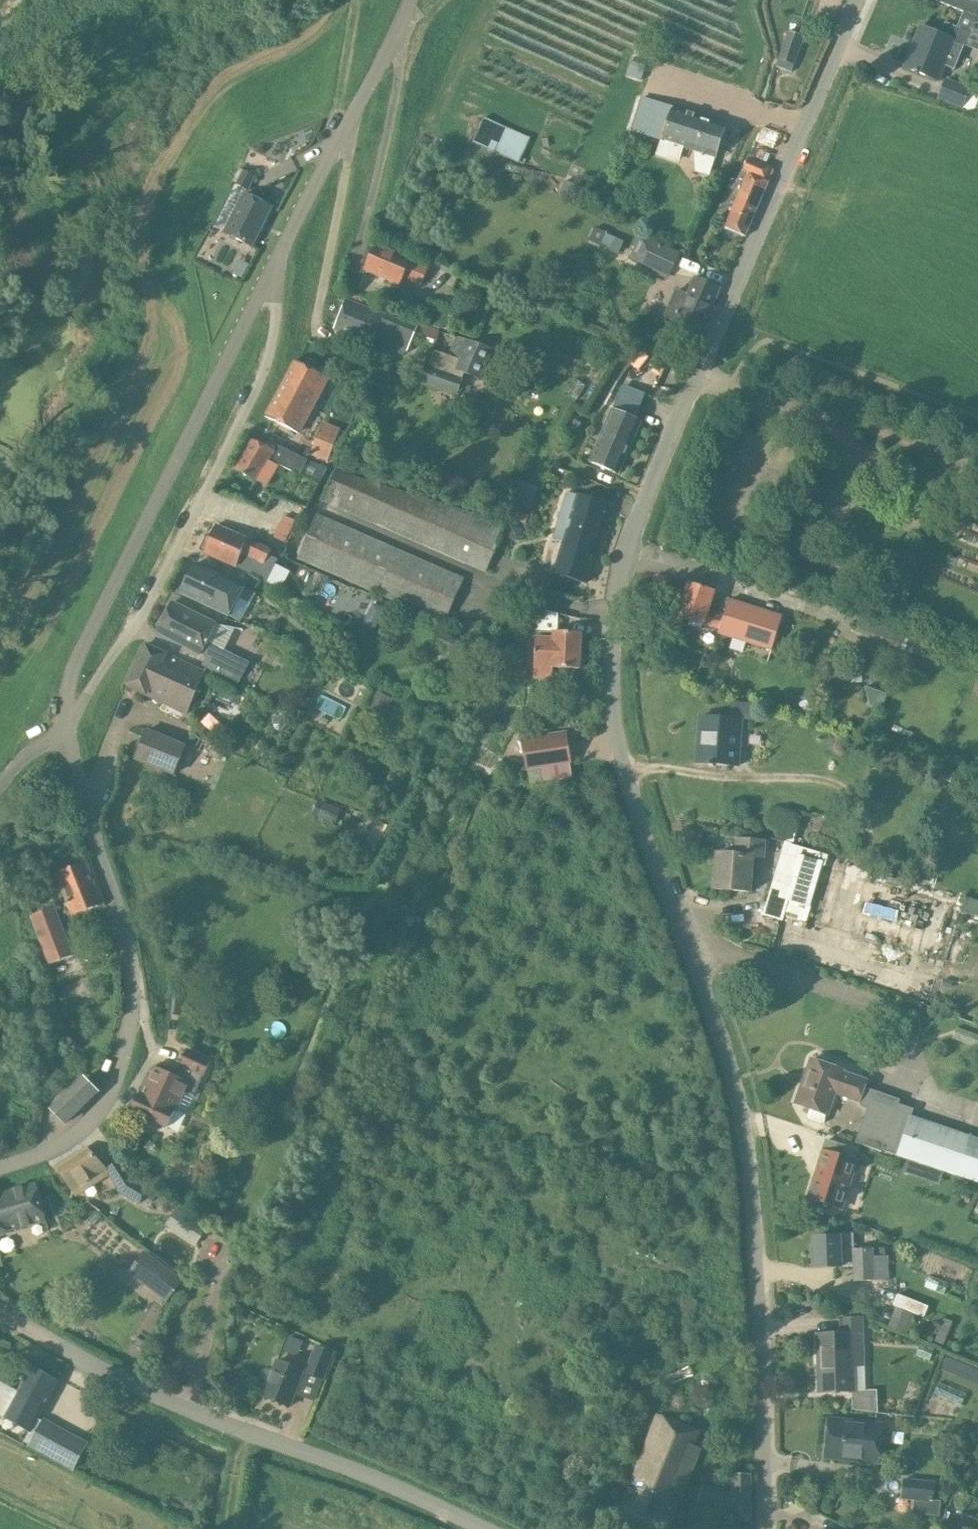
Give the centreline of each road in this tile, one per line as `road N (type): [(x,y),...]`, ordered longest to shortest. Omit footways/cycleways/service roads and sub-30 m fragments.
road 1 (residential): [(764,1528),(752,1158),(732,1063),(623,774),(611,666),(614,604),(637,513),(859,0)]
road 2 (residential): [(478,1528),(182,1408),(0,1306)]
road 3 (unclassified): [(64,729),(132,994),(105,1110),(63,1147),(0,1168)]
road 4 (residential): [(64,729),(141,616),(258,383),(274,333),(271,273)]
road 5 (unclassified): [(64,729),(75,663),(271,273)]
road 6 (unclassified): [(271,273),(410,0)]

